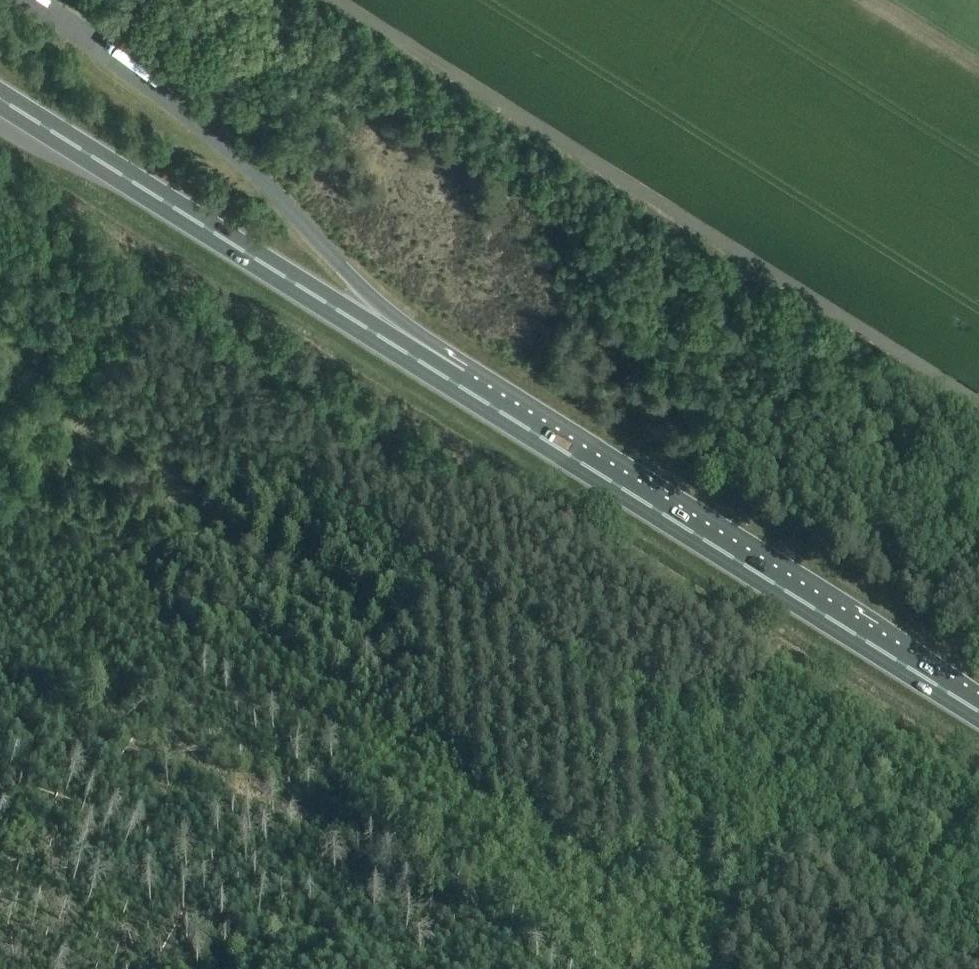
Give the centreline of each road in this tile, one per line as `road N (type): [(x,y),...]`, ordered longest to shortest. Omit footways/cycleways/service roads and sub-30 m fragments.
road 1 (trunk): [(978,710),(467,390)]
road 2 (trunk): [(467,390),(0,99)]
road 3 (trunk): [(467,390),(440,347),(334,261)]

